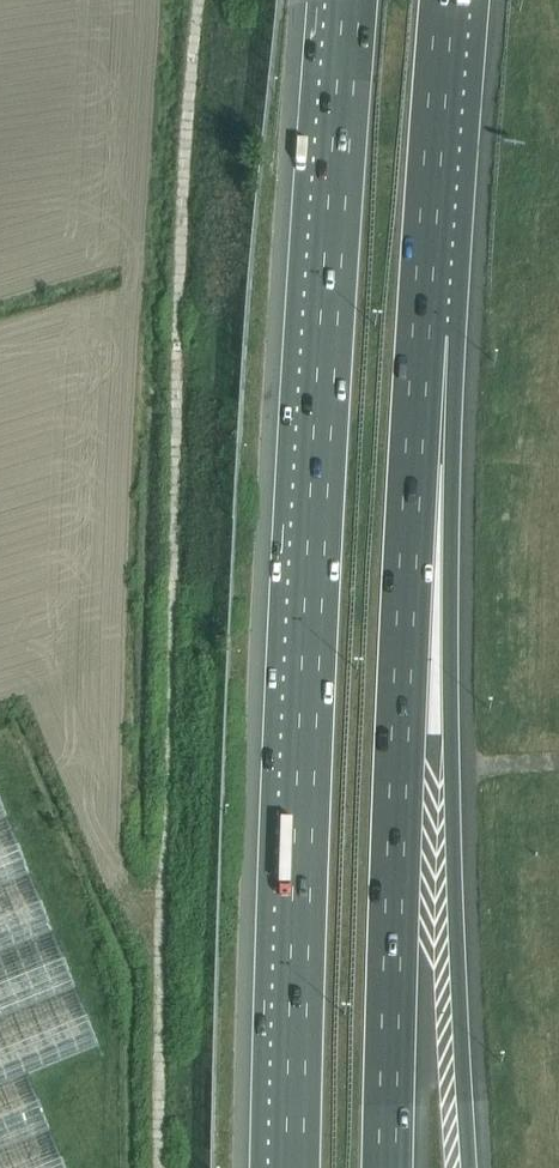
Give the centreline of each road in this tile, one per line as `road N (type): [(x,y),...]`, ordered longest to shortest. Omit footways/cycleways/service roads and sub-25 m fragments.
road 1 (motorway): [(342,0),(319,317),(290,1167)]
road 2 (motorway): [(383,1167),(432,188)]
road 3 (motorway): [(466,1167),(455,1034),(432,188)]
road 4 (motorway): [(432,188),(452,0)]

